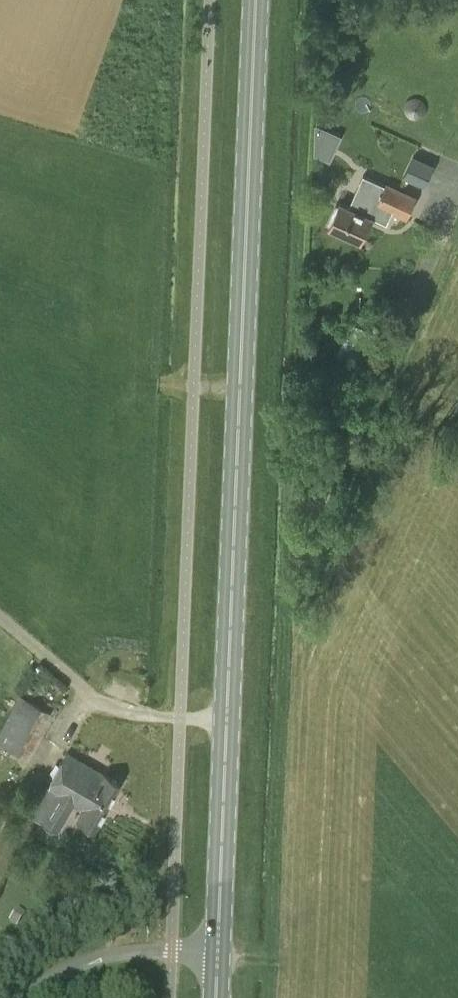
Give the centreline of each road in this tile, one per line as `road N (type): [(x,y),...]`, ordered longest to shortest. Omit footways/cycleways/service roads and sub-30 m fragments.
road 1 (primary): [(220,951),(261,0)]
road 2 (unclassified): [(325,485),(457,203)]
road 3 (unclassified): [(220,951),(83,945),(39,967),(17,997)]

